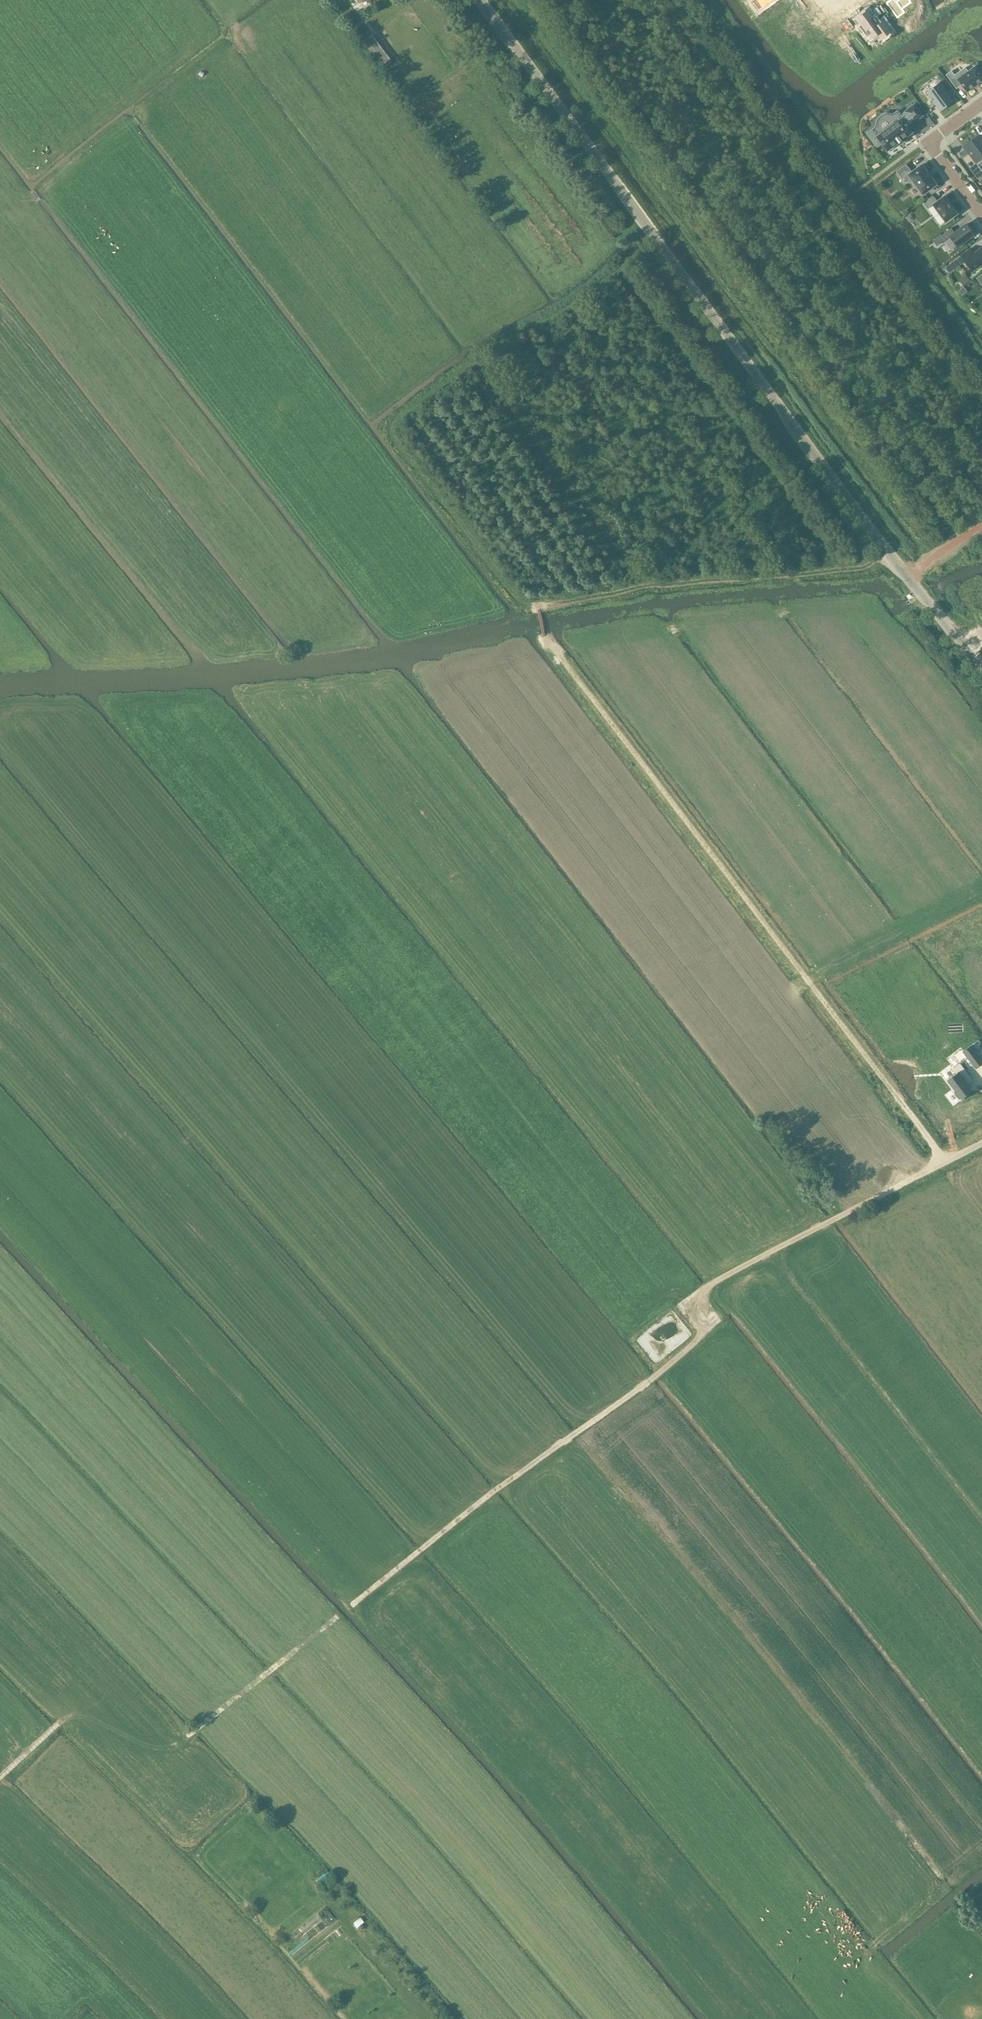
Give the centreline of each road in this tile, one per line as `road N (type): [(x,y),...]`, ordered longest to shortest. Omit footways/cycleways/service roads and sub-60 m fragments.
road 1 (unclassified): [(190,1728),(522,1462),(660,1374),(704,1334),(701,1301),(715,1282),(981,1142)]
road 2 (tertiary): [(906,577),(477,0)]
road 3 (track): [(429,2018),(272,1839)]
road 4 (residential): [(981,217),(927,143),(981,103)]

